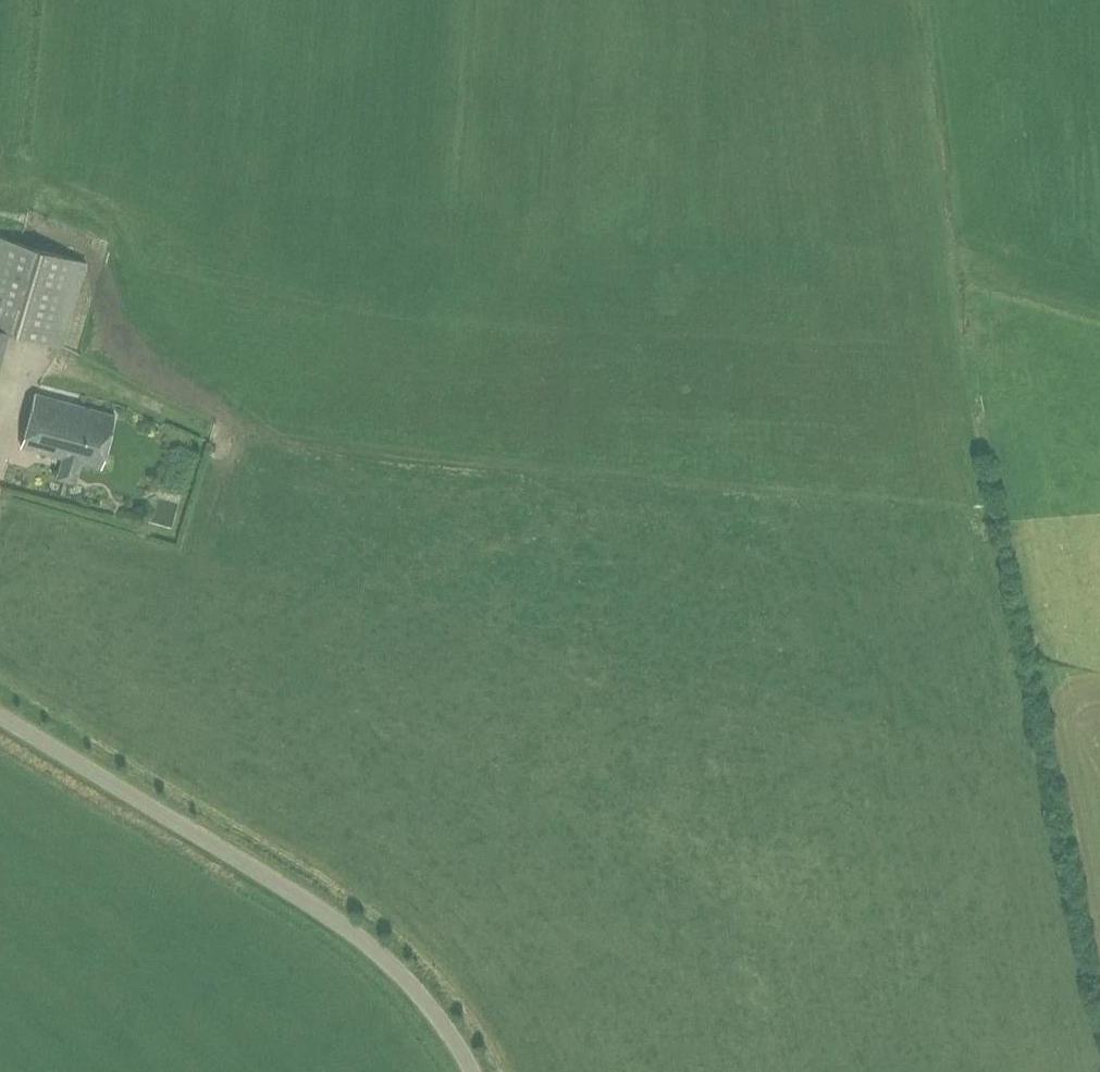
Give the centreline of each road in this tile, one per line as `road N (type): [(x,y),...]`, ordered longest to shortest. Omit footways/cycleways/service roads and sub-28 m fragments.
road 1 (unclassified): [(476,1071),(437,1015),(340,924),(0,717)]

